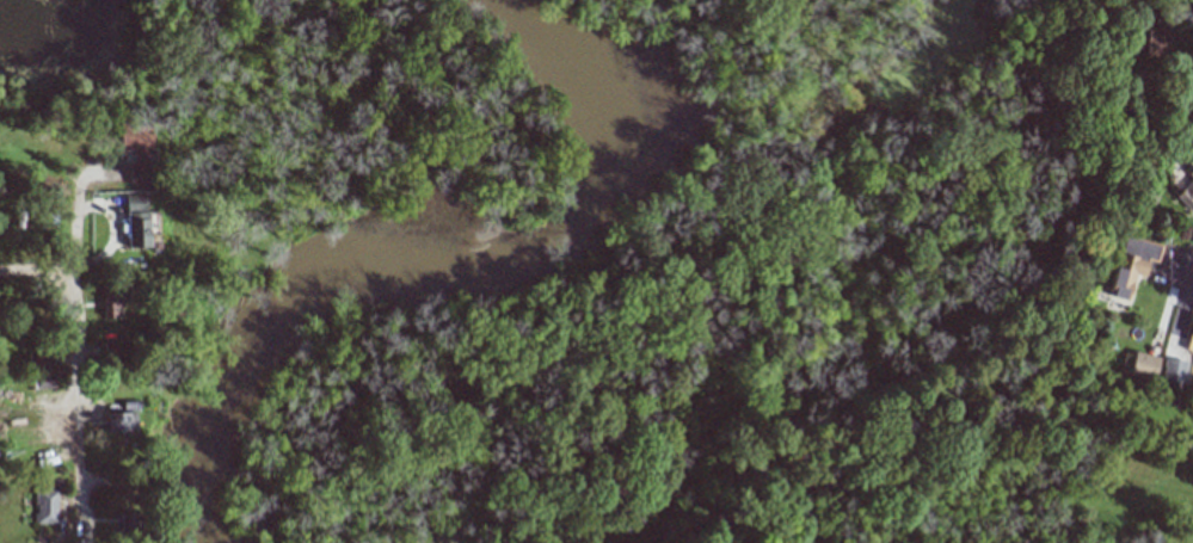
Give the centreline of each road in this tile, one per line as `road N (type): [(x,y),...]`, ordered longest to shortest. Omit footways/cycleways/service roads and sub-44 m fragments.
road 1 (residential): [(81,479),(84,274)]
road 2 (residential): [(84,274),(86,119)]
road 3 (residential): [(84,274),(214,276)]

